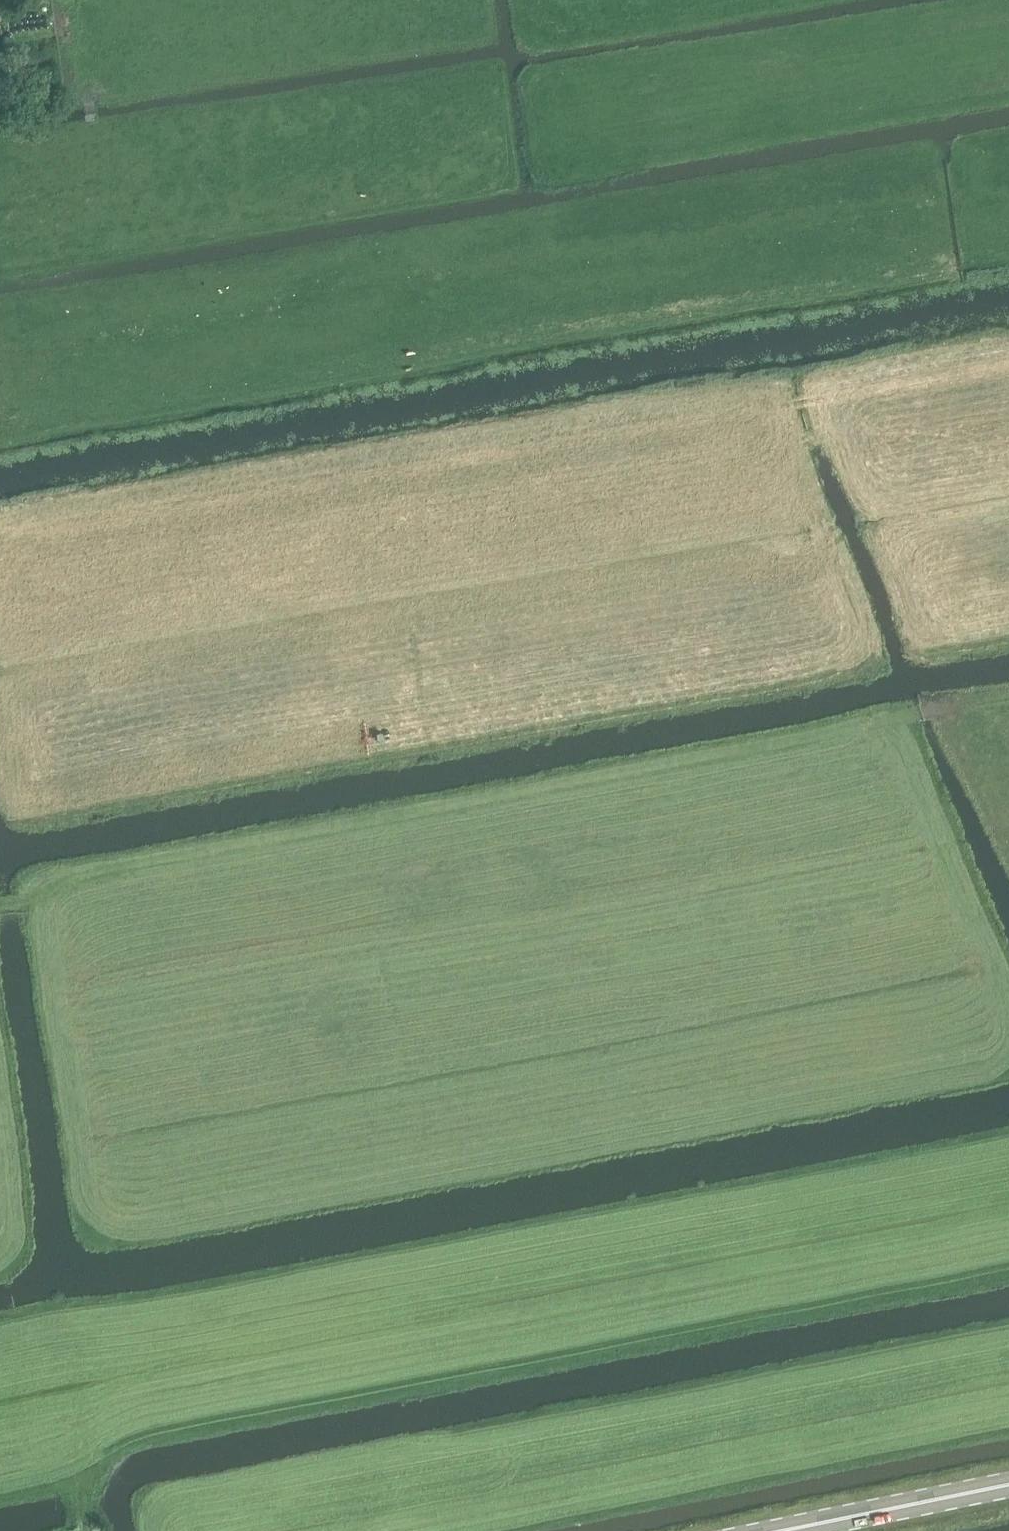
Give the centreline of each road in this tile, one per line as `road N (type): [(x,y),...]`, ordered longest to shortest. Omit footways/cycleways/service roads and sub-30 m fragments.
road 1 (track): [(0,905),(37,899),(53,882),(1008,698)]
road 2 (secondary): [(817,1530),(1008,1491)]

